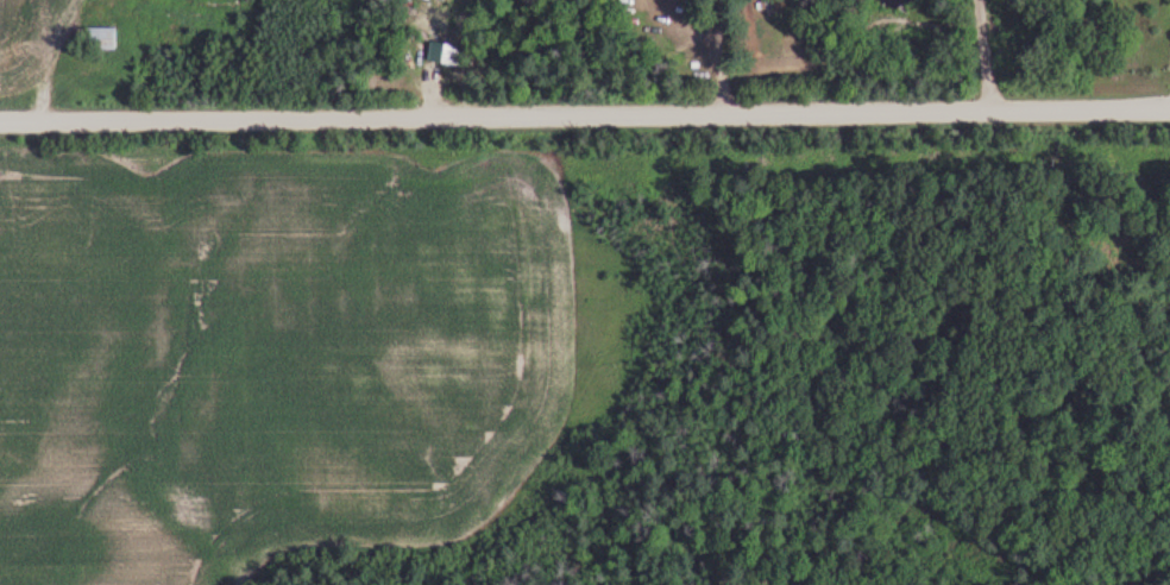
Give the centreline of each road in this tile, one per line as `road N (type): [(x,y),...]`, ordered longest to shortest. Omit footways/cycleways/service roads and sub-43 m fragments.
road 1 (residential): [(0,120),(1169,109)]

